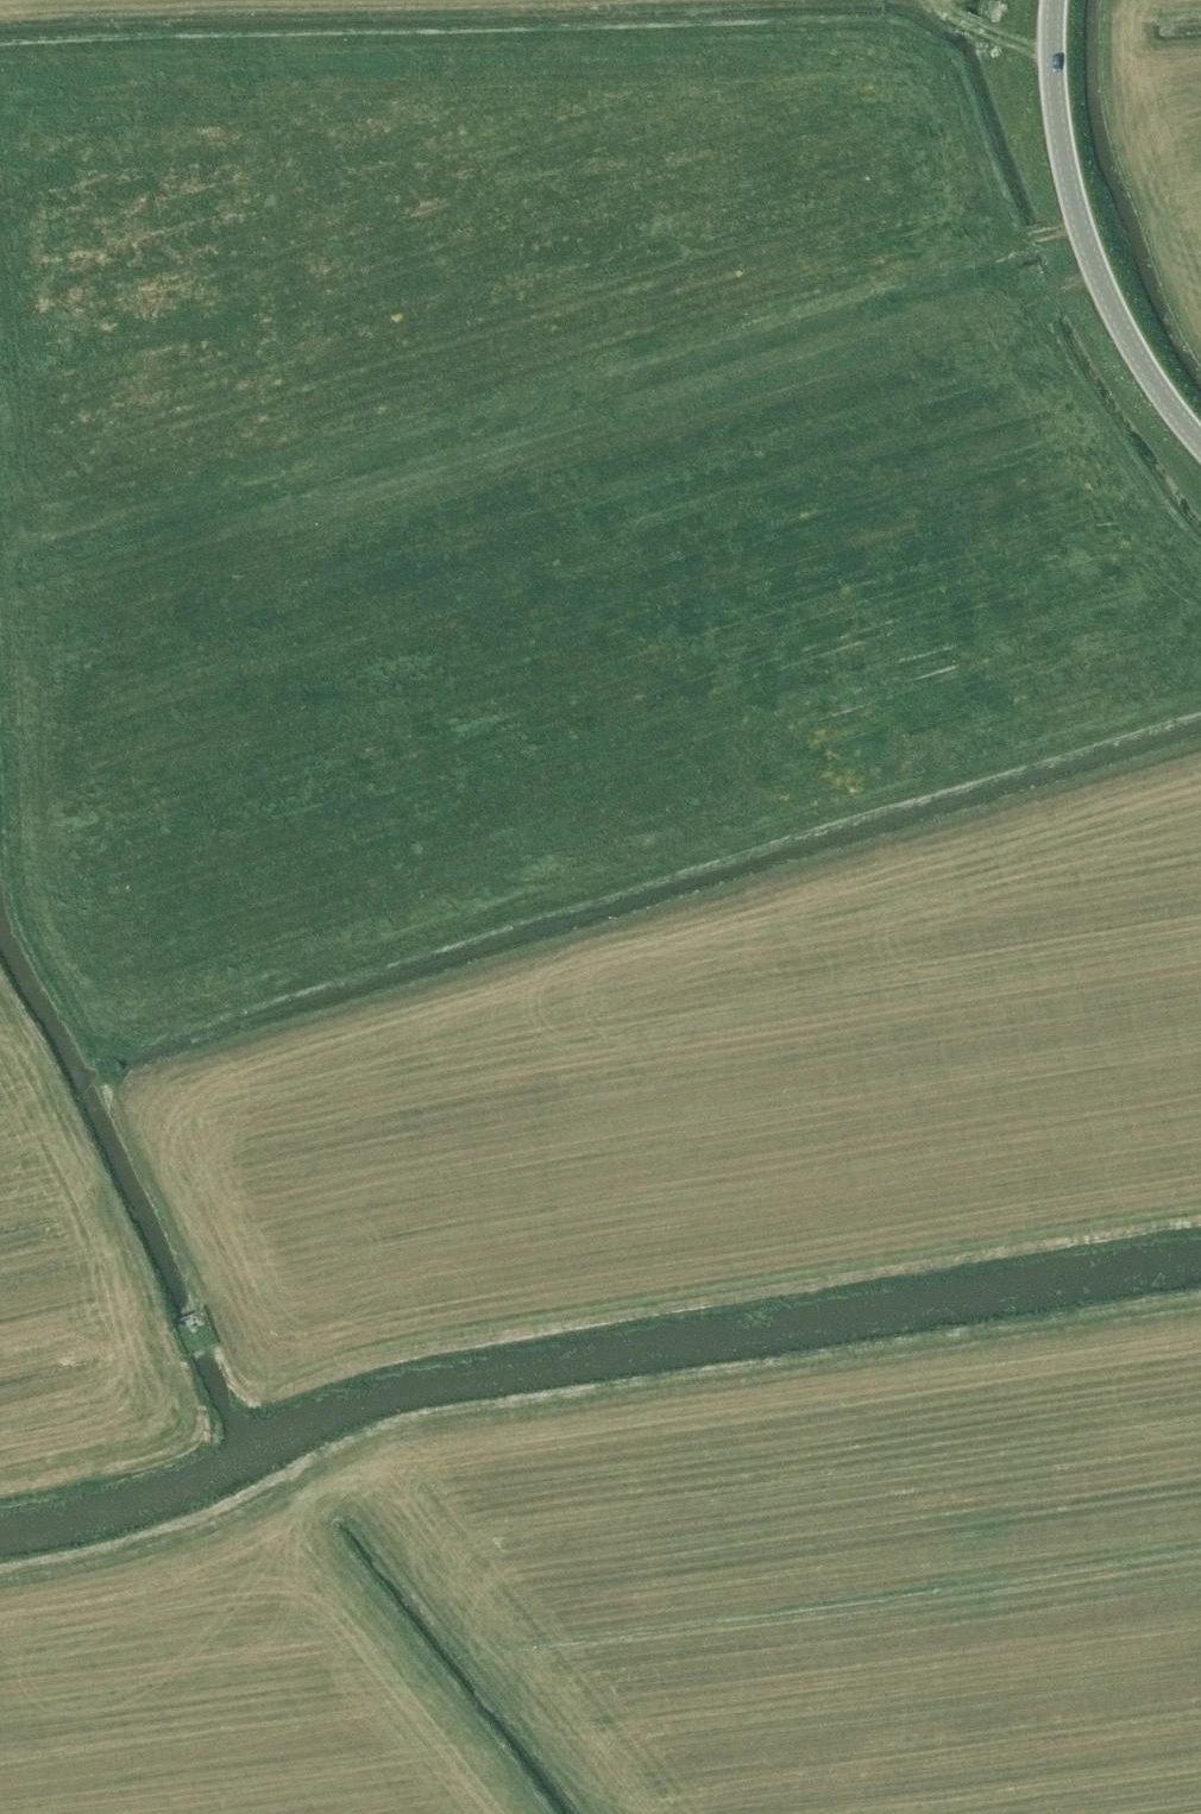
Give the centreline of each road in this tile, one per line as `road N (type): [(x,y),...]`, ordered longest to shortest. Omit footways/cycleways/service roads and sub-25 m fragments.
road 1 (tertiary): [(1200,446),(1132,348),(1090,260),(1059,129),(1054,0)]

